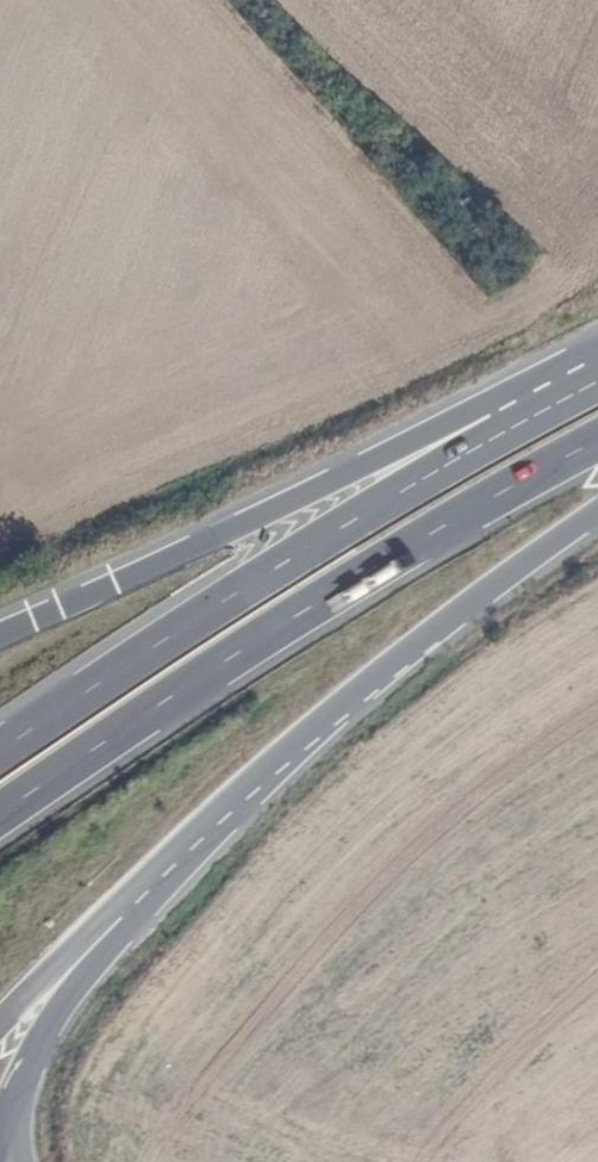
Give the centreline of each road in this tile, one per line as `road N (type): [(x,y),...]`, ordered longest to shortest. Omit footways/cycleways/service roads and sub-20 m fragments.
road 1 (trunk): [(0,813),(191,682),(597,442)]
road 2 (trunk): [(597,393),(295,557),(0,757)]
road 3 (trunk): [(597,354),(0,628)]
road 4 (trunk): [(142,904),(285,765),(467,611),(597,523)]
road 5 (trunk): [(10,1112),(62,1000),(142,904)]
road 6 (trunk): [(0,1028),(142,904)]

